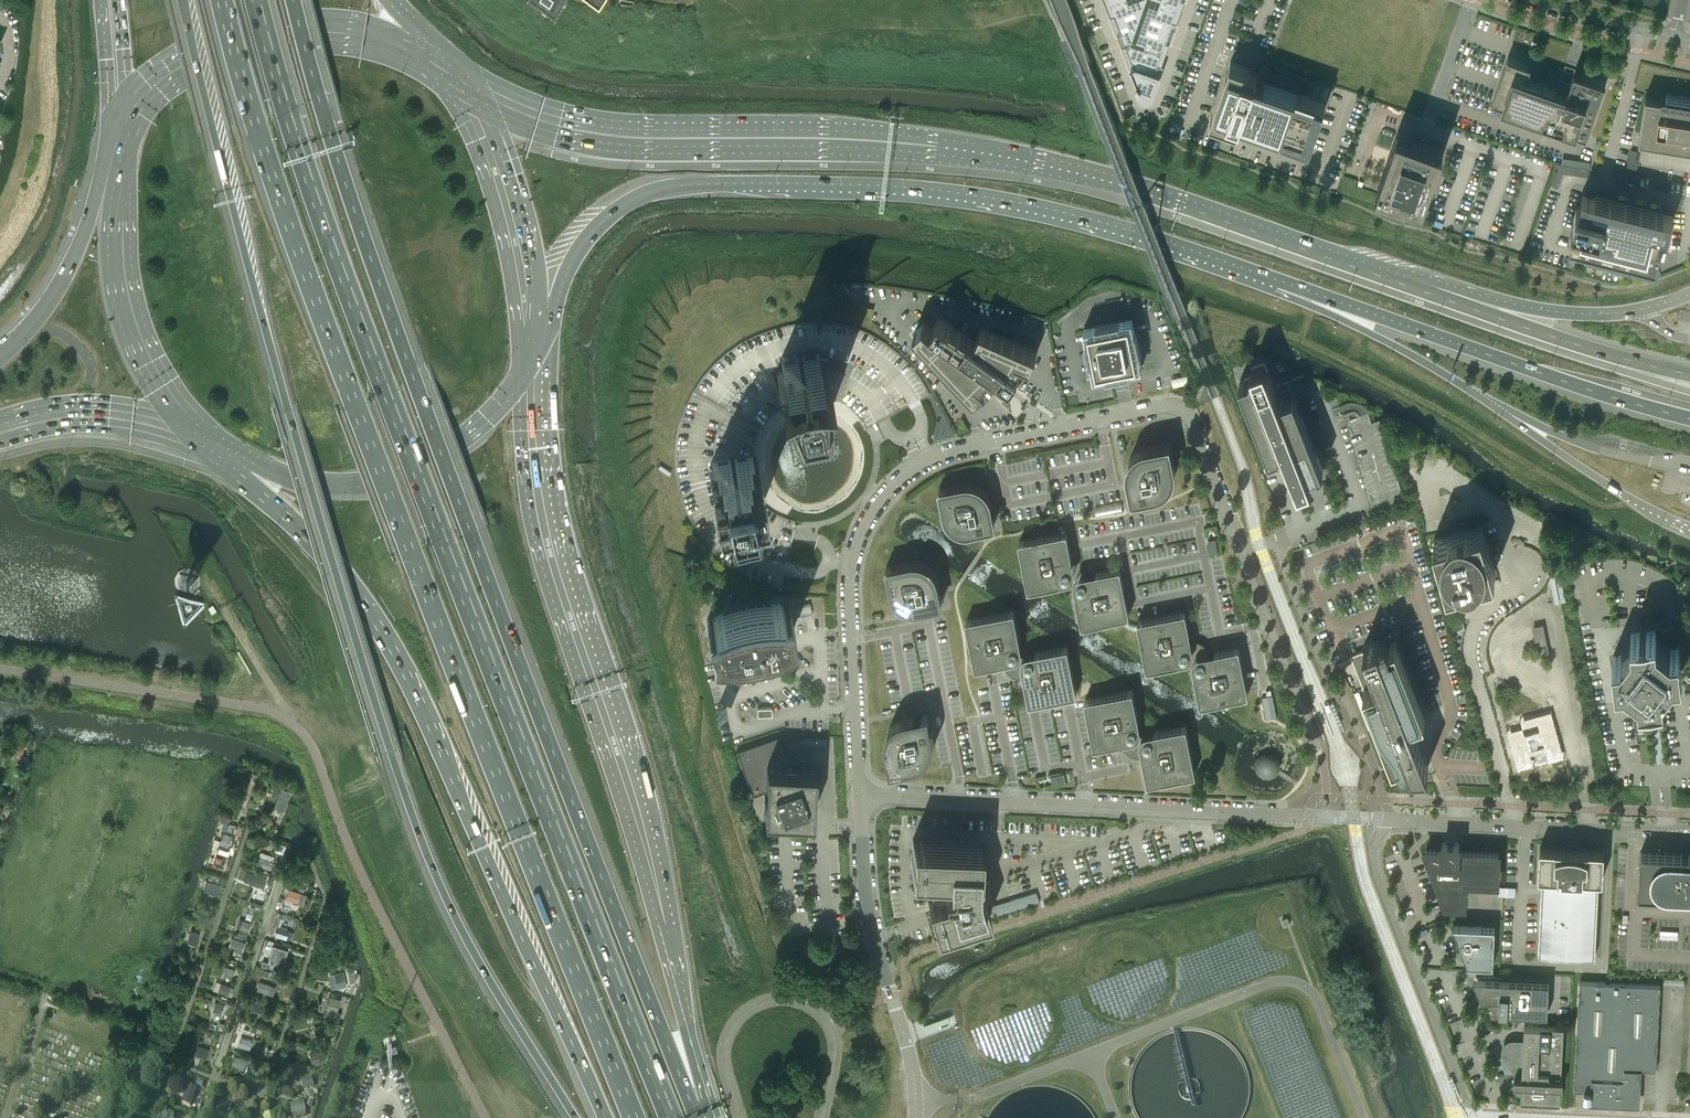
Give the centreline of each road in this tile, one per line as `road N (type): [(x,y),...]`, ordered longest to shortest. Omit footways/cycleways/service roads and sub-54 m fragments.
road 1 (motorway): [(669,1117),(337,262),(256,0)]
road 2 (motorway): [(221,0),(356,408),(634,1117)]
road 3 (motorway): [(184,0),(256,288),(392,755),(482,965),(576,1117)]
road 4 (motorway): [(697,1104),(469,525),(369,250),(295,0)]
road 5 (trunk): [(1348,260),(1170,198),(1012,157),(898,142),(629,134),(542,117),(465,85)]
road 6 (trunk): [(530,358),(588,236),(636,197),(677,186),(903,186),(1010,200),(1278,279)]
road 7 (motorway): [(209,444),(304,524),(379,615),(606,1117)]
road 8 (unclassified): [(861,797),(845,574),(853,536),(901,477),(939,454),(985,442),(1172,408),(1194,423),(1246,556)]
road 9 (motorway): [(697,1104),(684,1002),(632,790),(551,553),(530,358)]
road 10 (track): [(209,444),(229,493),(280,538),(382,673),(521,978),(562,1021)]
road 11 (trunk): [(1278,279),(1441,371),(1689,530)]
road 12 (tertiary): [(861,797),(1325,817)]
road 13 (trunk): [(1278,279),(1595,393),(1689,418)]
road 14 (trunk): [(465,85),(418,52),(378,39),(270,32),(186,64),(122,126)]
road 15 (trunk): [(209,444),(310,483),(389,481),(432,461),(488,418),(530,358)]
road 16 (trunk): [(1689,373),(1559,339),(1348,260)]
road 17 (trunk): [(1689,292),(1647,308),(1559,311),(1348,260)]
road 18 (trunk): [(122,126),(117,232),(130,319),(151,371),(209,444)]
road 19 (tertiary): [(916,1117),(914,1074),(872,928),(861,797)]
road 20 (unclassified): [(1472,1115),(1380,887),(1375,851),(1387,819)]
road 21 (unclassified): [(1387,819),(1364,740),(1319,658),(1277,545)]
road 22 (trunk): [(530,358),(522,251),(488,129),(465,85)]
road 23 (unclassified): [(1246,556),(1320,754),(1325,817)]
road 24 (unclassified): [(1514,825),(1469,650),(1483,612),(1520,584)]
road 25 (primary): [(122,126),(62,283),(0,358)]
road 26 (primary): [(0,428),(52,414),(110,413),(209,444)]
road 27 (tertiary): [(1514,825),(1689,834)]
road 28 (tertiary): [(1674,38),(1542,0)]
road 29 (tertiary): [(1387,819),(1514,825)]
road 30 (motorway): [(110,0),(122,126)]

